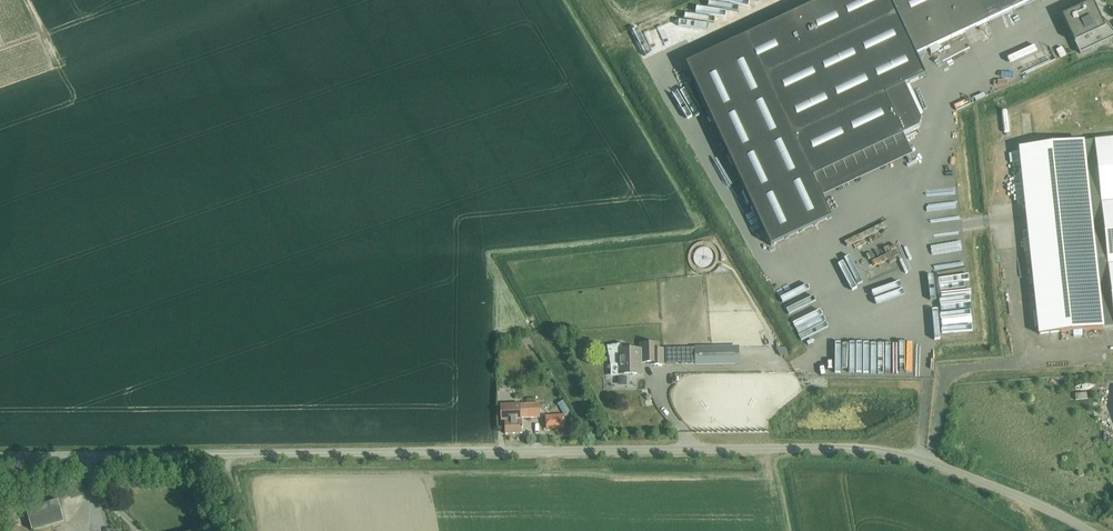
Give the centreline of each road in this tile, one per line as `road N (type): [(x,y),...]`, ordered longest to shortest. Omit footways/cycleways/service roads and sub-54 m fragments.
road 1 (unclassified): [(1089,530),(932,464),(861,449),(0,456)]

